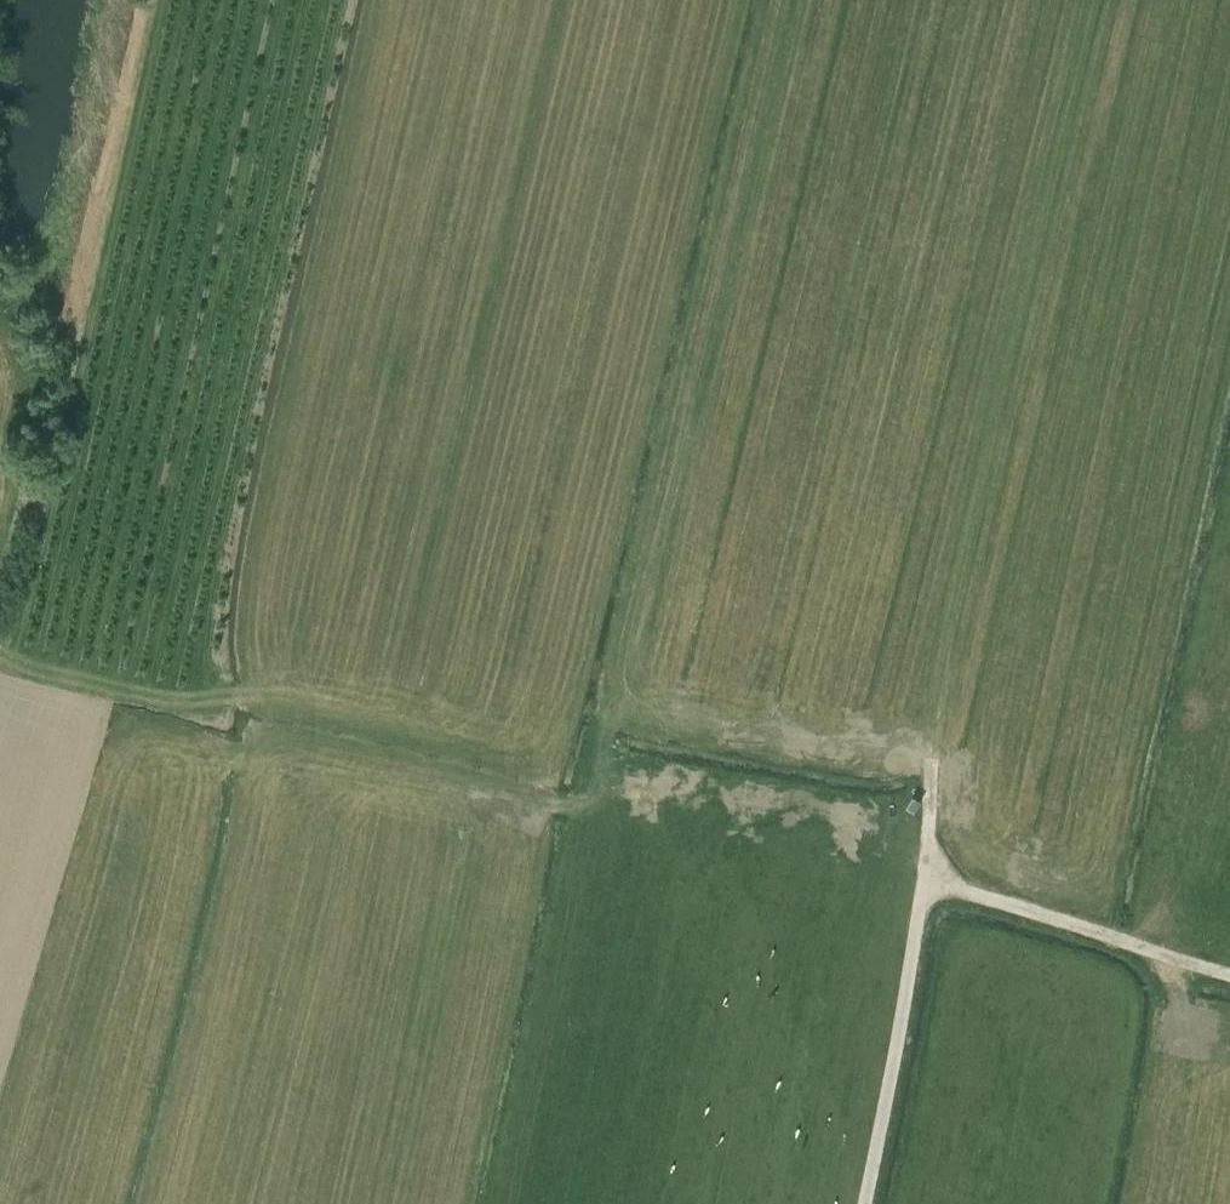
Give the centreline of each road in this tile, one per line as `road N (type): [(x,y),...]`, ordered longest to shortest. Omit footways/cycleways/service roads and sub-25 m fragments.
road 1 (track): [(865,1203),(927,882),(1229,975)]

